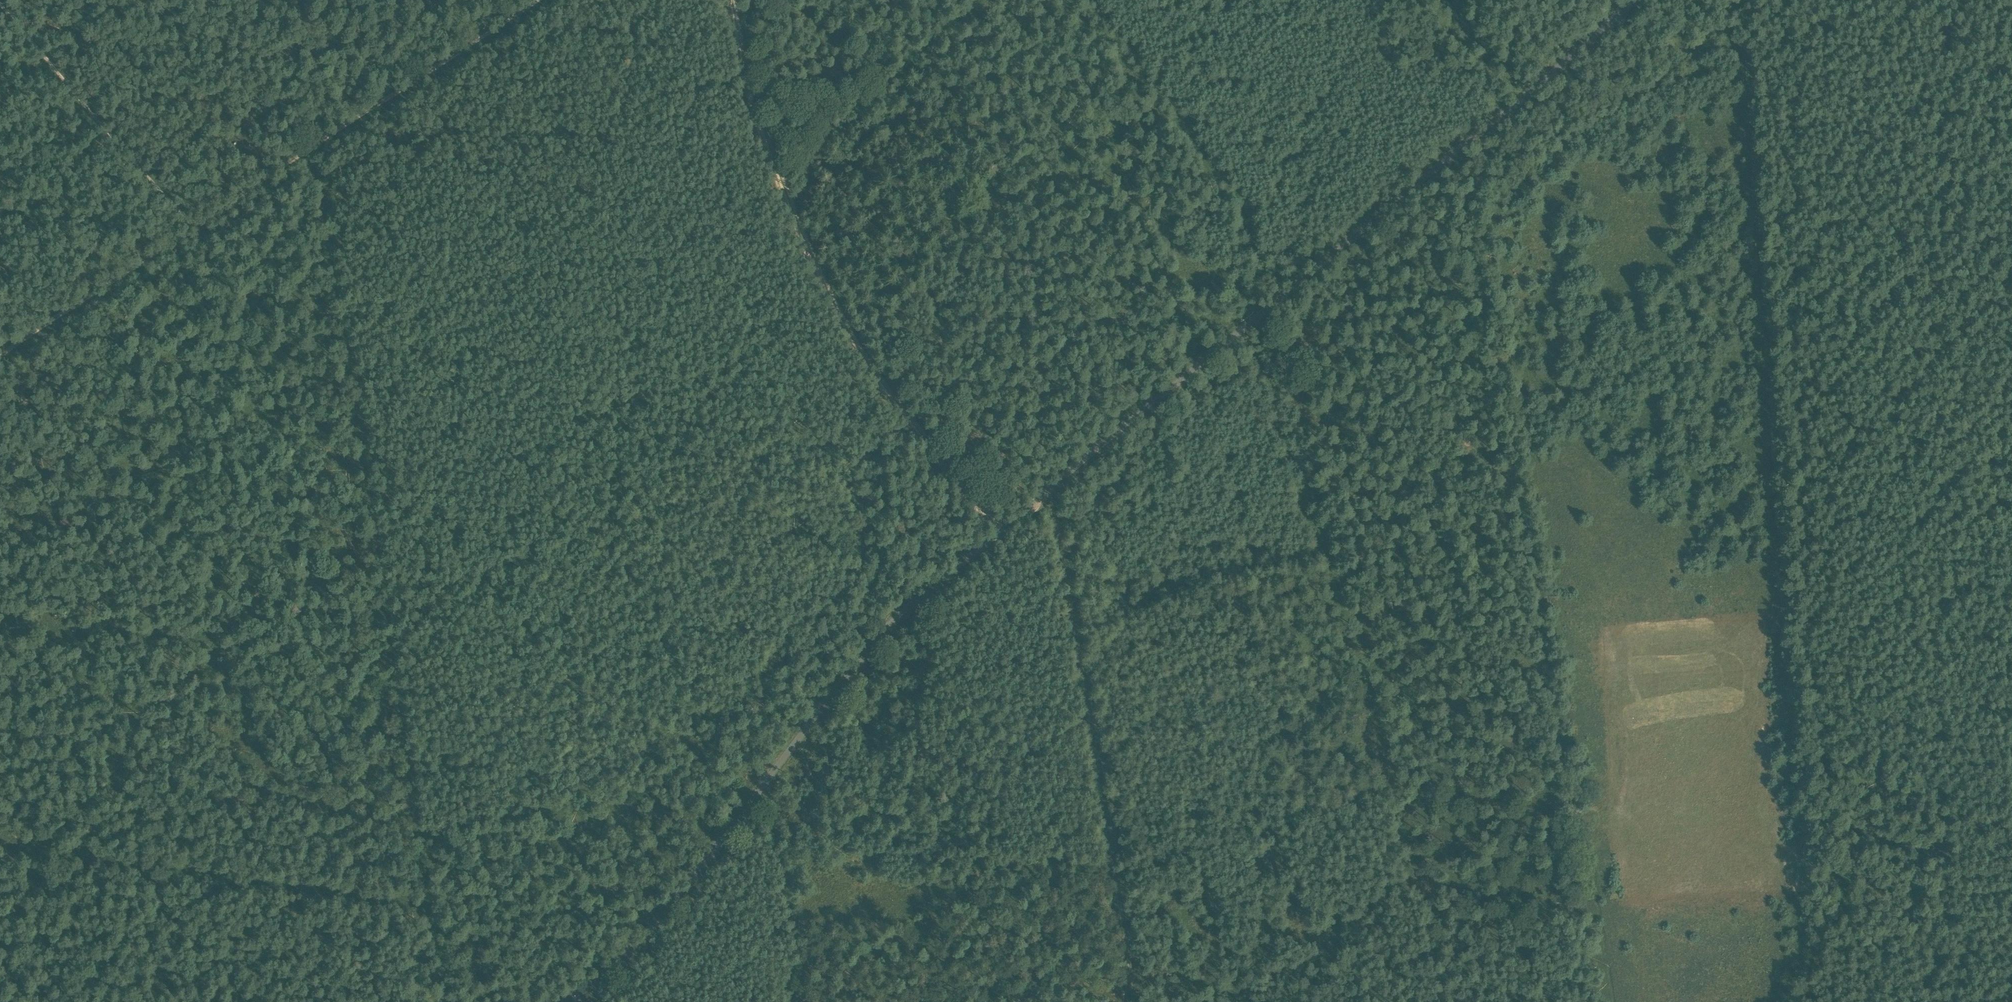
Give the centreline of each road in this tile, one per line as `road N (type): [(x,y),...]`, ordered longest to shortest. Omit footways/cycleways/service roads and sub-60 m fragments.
road 1 (unclassified): [(551,1001),(606,965),(648,923),(878,631),(1640,0)]
road 2 (track): [(1046,495),(1129,1001)]
road 3 (track): [(196,228),(537,0)]
road 4 (track): [(196,228),(0,3)]
road 5 (track): [(0,361),(196,228)]

